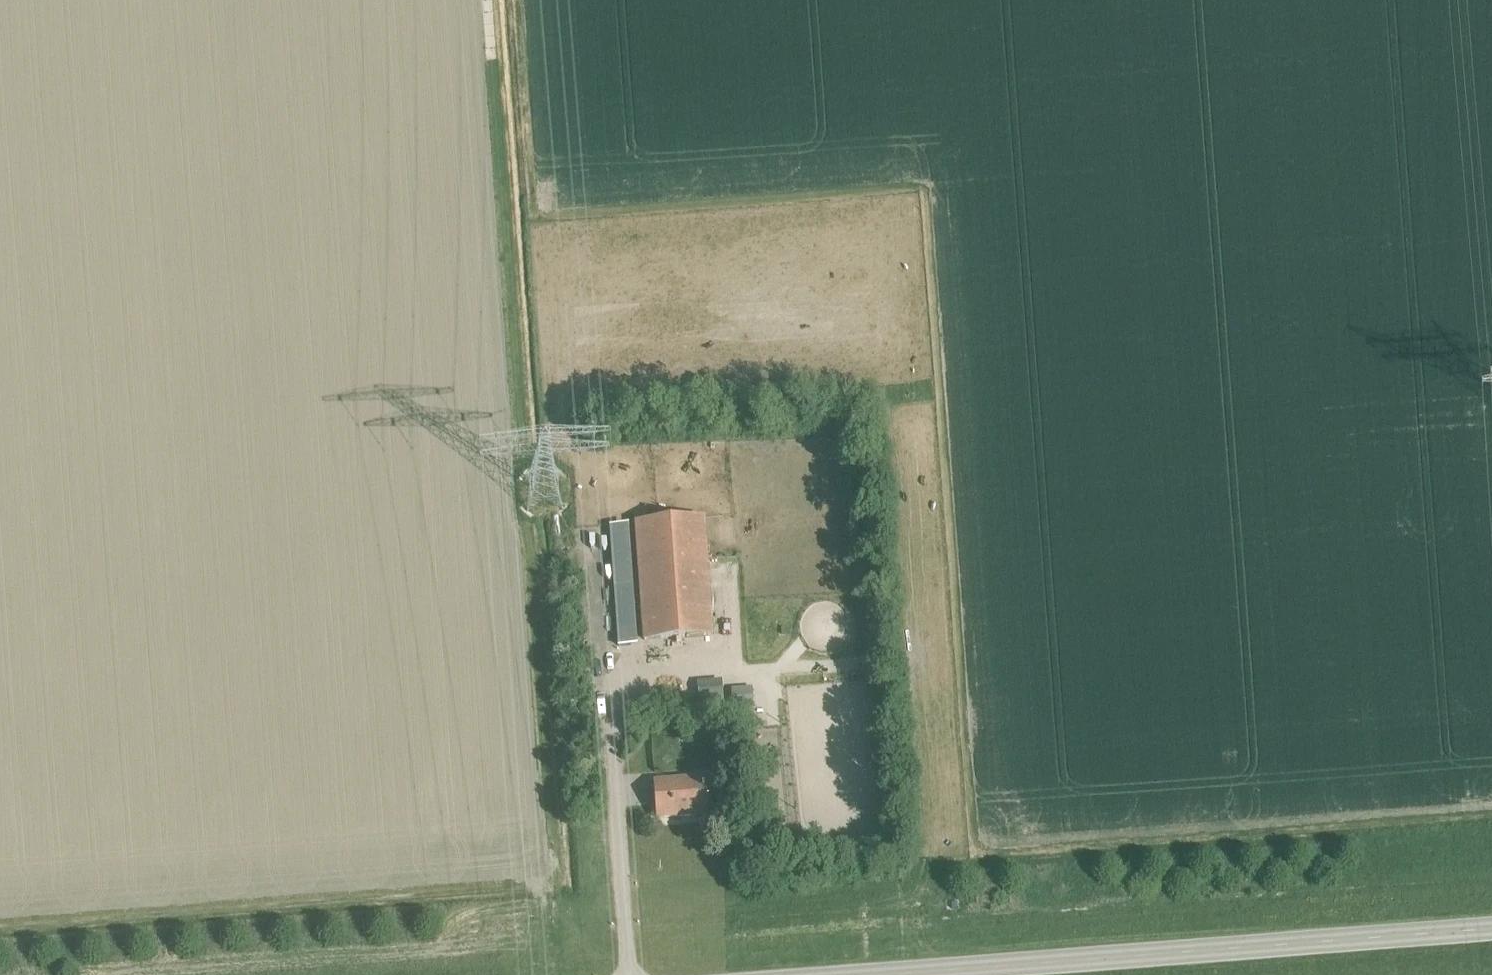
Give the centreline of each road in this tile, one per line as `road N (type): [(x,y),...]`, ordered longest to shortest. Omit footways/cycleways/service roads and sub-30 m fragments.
road 1 (tertiary): [(1491,930),(909,974)]

